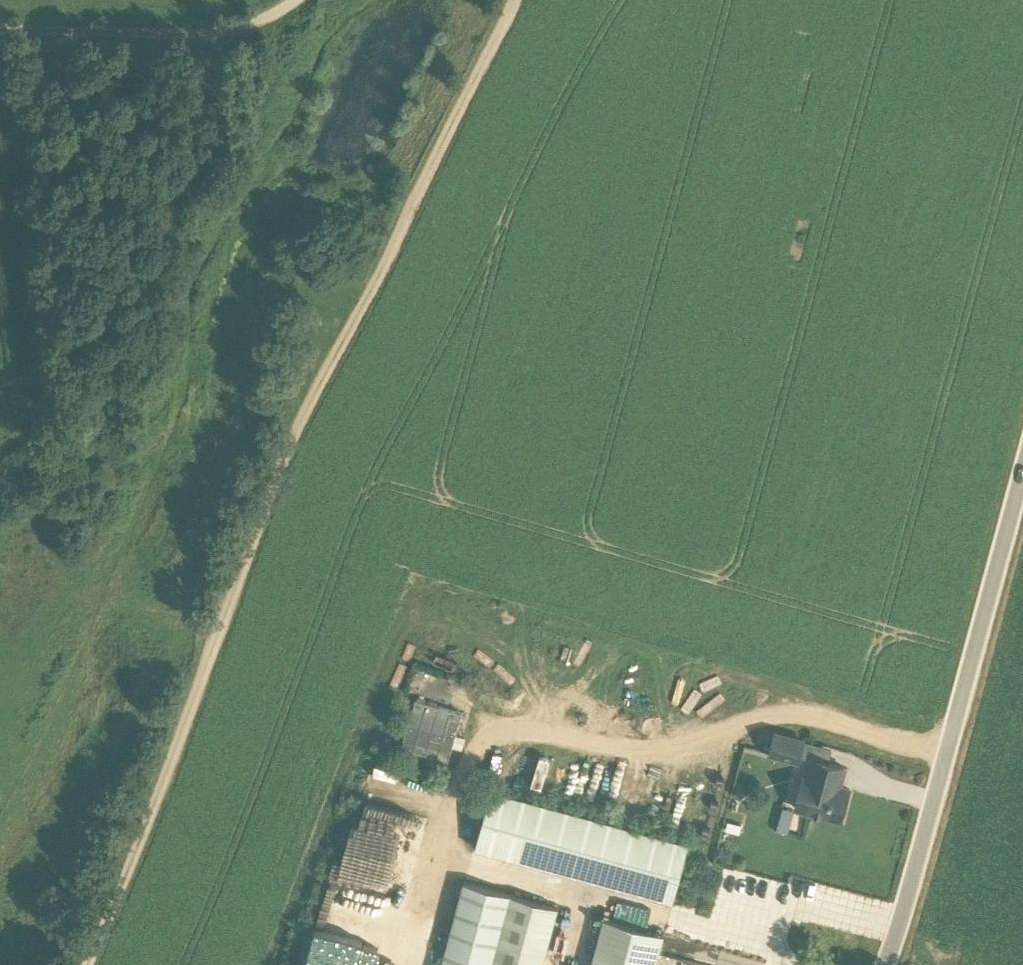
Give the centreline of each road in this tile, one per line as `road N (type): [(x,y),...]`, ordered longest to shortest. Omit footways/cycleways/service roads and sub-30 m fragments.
road 1 (track): [(514,0),(329,373),(194,684),(87,964)]
road 2 (tertiary): [(885,964),(1022,469)]
road 3 (track): [(294,0),(242,25),(186,36),(0,32)]

